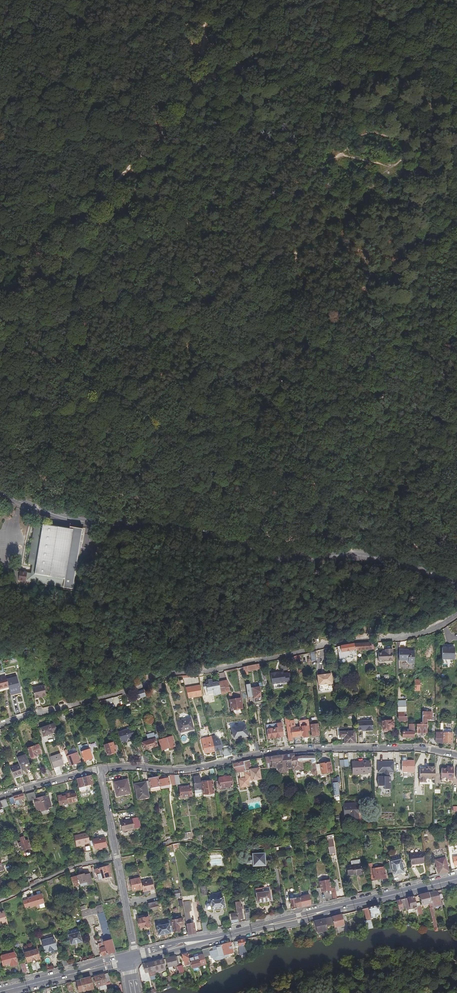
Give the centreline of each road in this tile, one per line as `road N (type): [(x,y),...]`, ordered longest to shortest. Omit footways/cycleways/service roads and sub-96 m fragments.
road 1 (residential): [(0,726),(155,677),(409,638),(456,615)]
road 2 (tertiary): [(0,492),(85,523),(153,526),(282,558),(362,556),(456,584)]
road 3 (track): [(70,50),(119,84),(426,86)]
road 4 (residential): [(99,768),(186,770),(303,748),(456,756)]
road 5 (tertiary): [(456,879),(134,958)]
road 6 (tertiary): [(126,959),(0,992)]
road 7 (residential): [(0,901),(116,856)]

